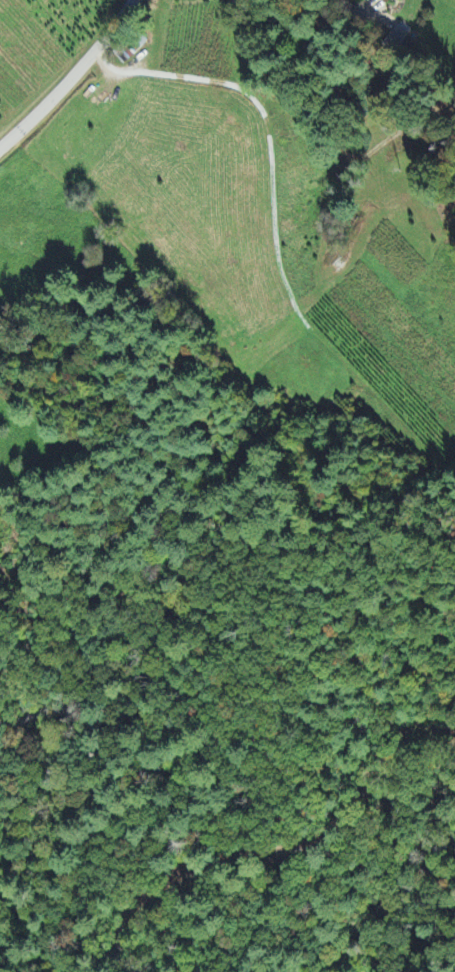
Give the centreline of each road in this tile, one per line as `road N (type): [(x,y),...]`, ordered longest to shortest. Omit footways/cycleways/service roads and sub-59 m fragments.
road 1 (residential): [(152,971),(115,961),(90,938),(85,878),(96,785),(89,732),(55,709),(0,724)]
road 2 (residential): [(0,129),(84,0)]

